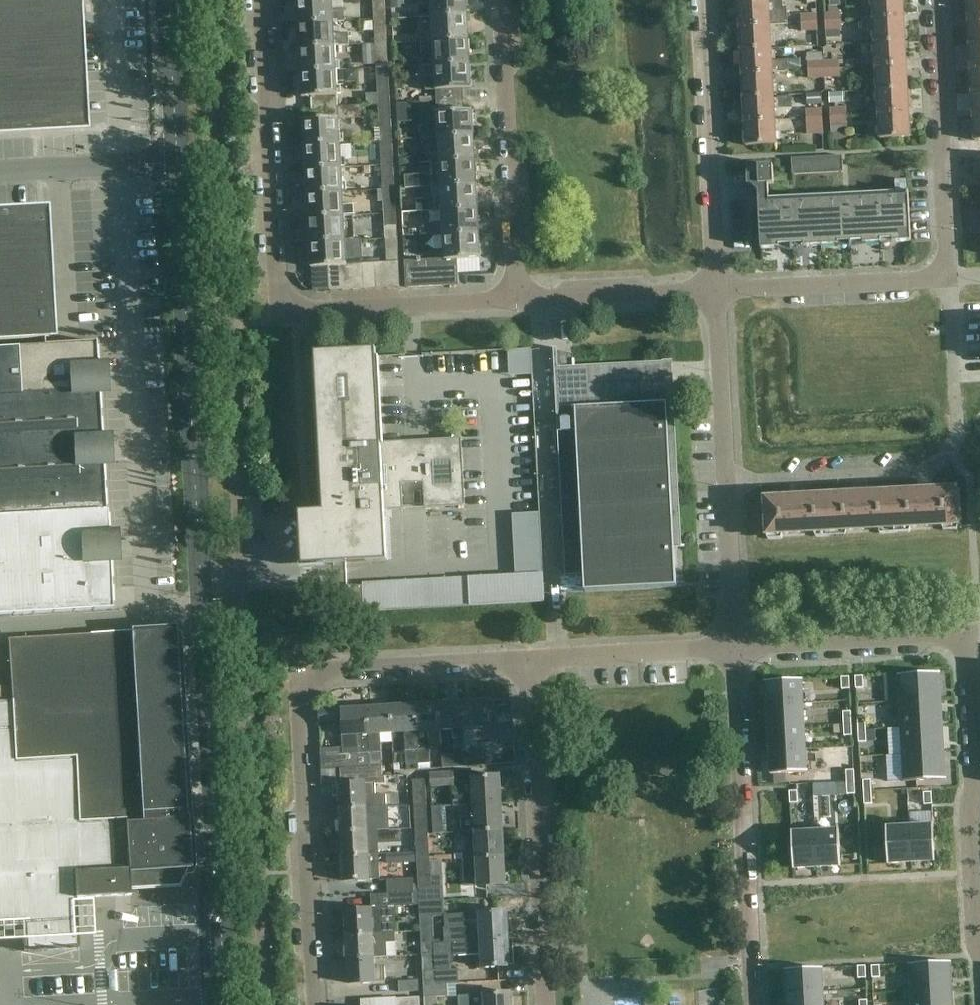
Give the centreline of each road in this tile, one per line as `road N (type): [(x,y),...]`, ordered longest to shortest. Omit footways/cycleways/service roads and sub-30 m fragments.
road 1 (tertiary): [(226,1004),(172,0)]
road 2 (residential): [(318,1004),(305,673),(526,660)]
road 3 (residential): [(727,481),(918,473),(946,459),(958,430),(949,278)]
road 4 (residential): [(754,1004),(736,647)]
road 5 (residential): [(546,1004),(526,660)]
road 6 (residential): [(979,949),(966,633)]
road 7 (residential): [(278,313),(262,0)]
road 8 (residential): [(515,301),(500,0)]
road 9 (residential): [(715,290),(700,0)]
road 10 (residential): [(949,278),(935,0)]
road 11 (residential): [(278,313),(515,301)]
road 12 (residential): [(715,290),(949,278)]
road 13 (residential): [(736,647),(966,633)]
road 14 (residential): [(526,660),(736,647)]
road 15 (residential): [(515,301),(715,290)]
road 16 (residential): [(727,481),(715,290)]
road 17 (residential): [(736,647),(727,481)]

